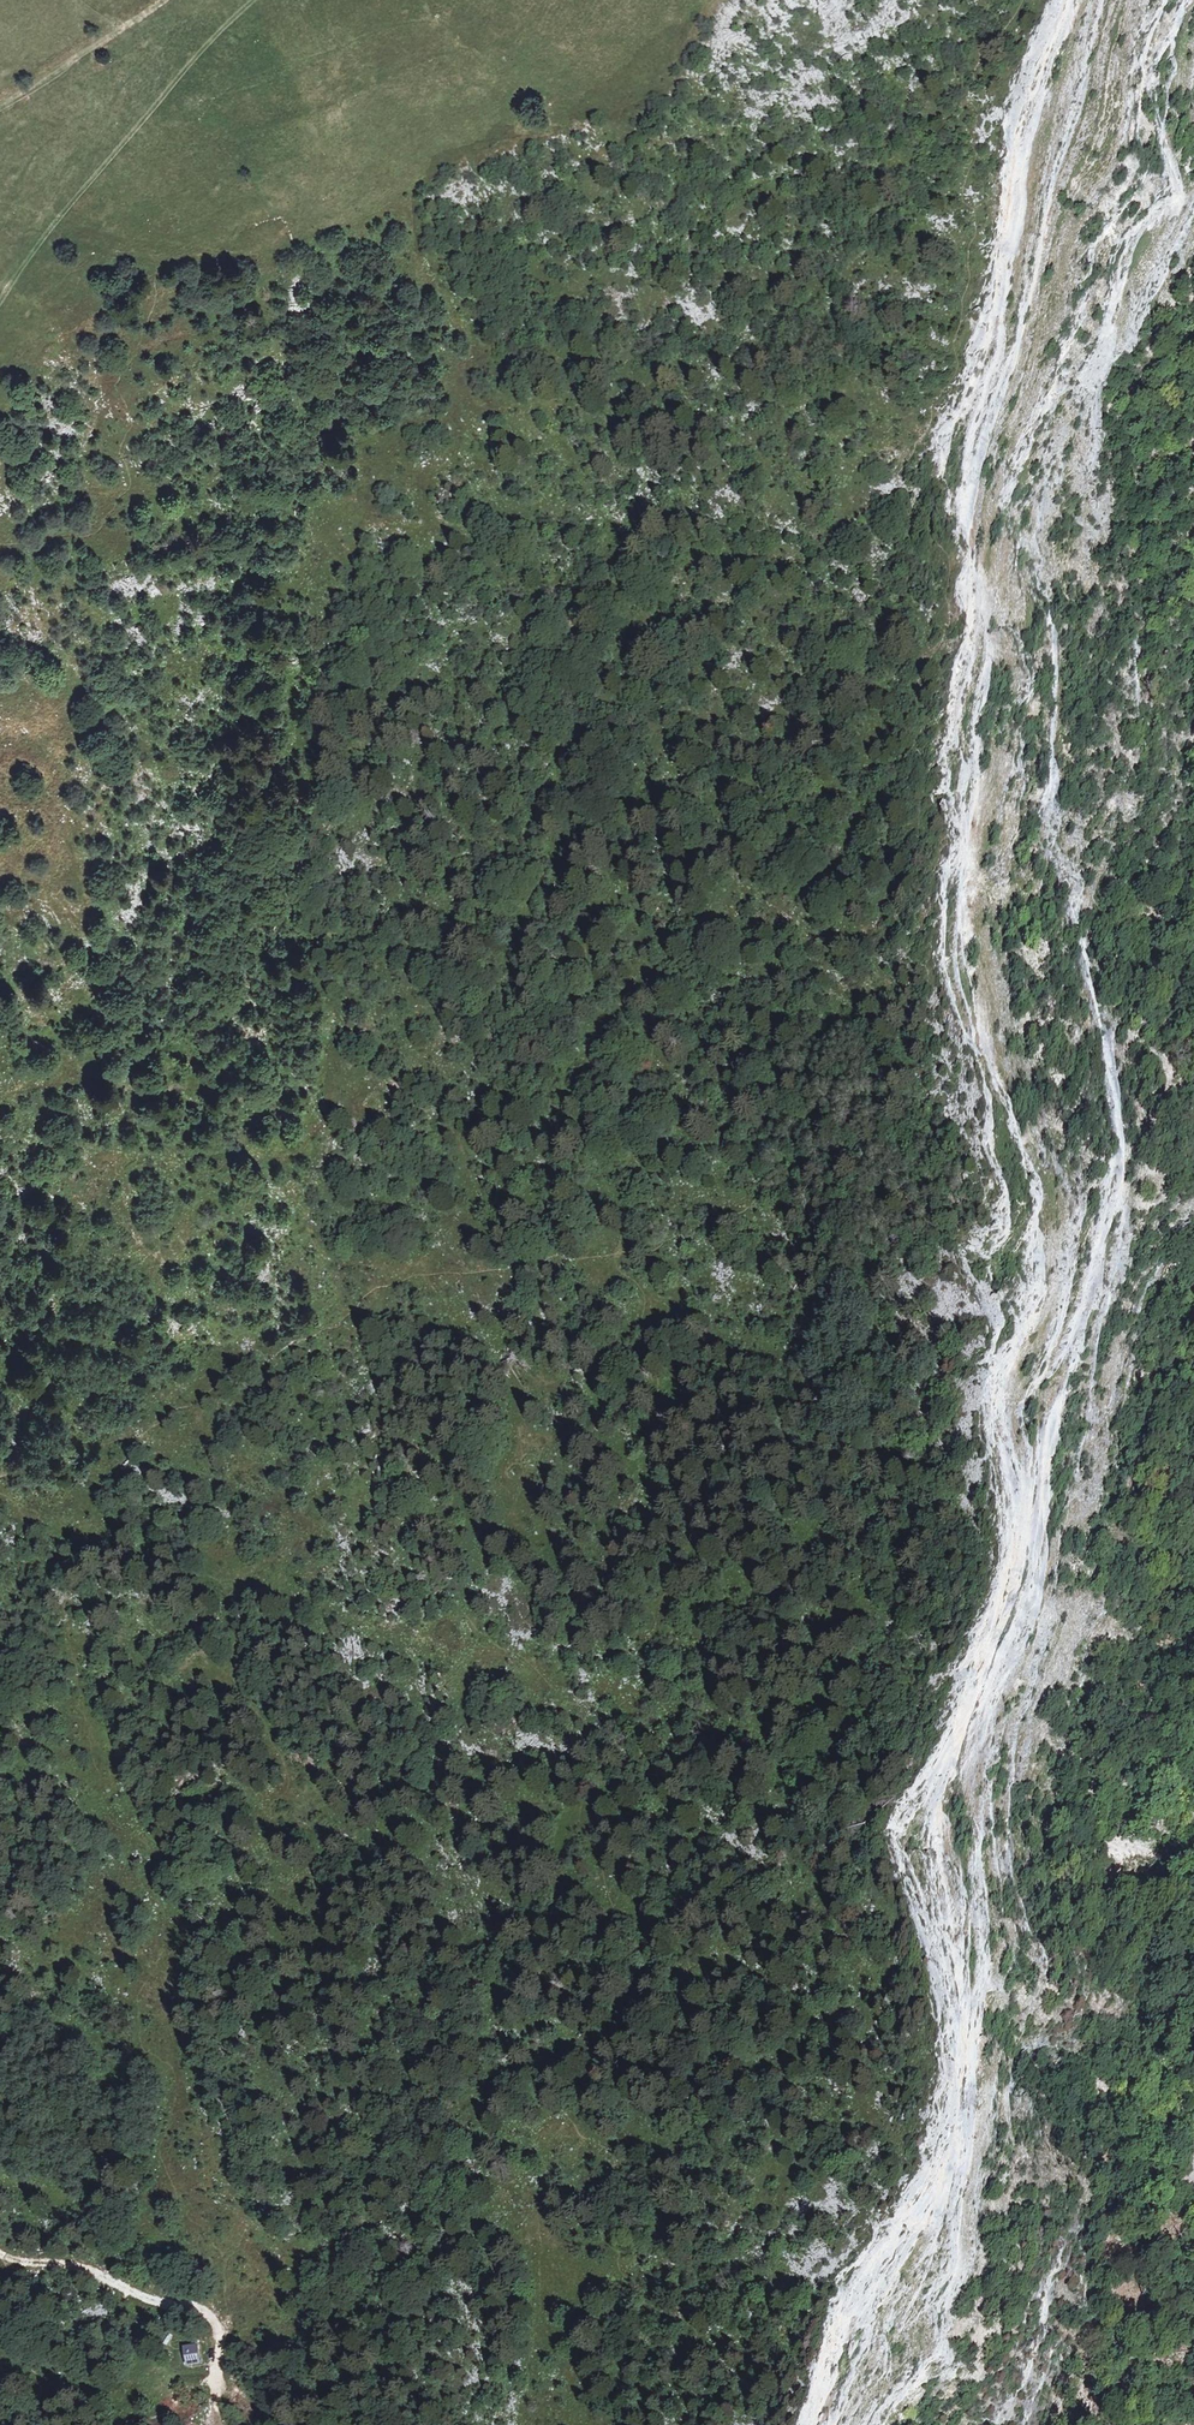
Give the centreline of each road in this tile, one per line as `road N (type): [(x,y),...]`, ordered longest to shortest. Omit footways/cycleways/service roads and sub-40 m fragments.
road 1 (track): [(222,2378),(225,2327),(207,2308),(153,2298),(74,2263),(0,2251)]
road 2 (track): [(163,0),(0,114)]

